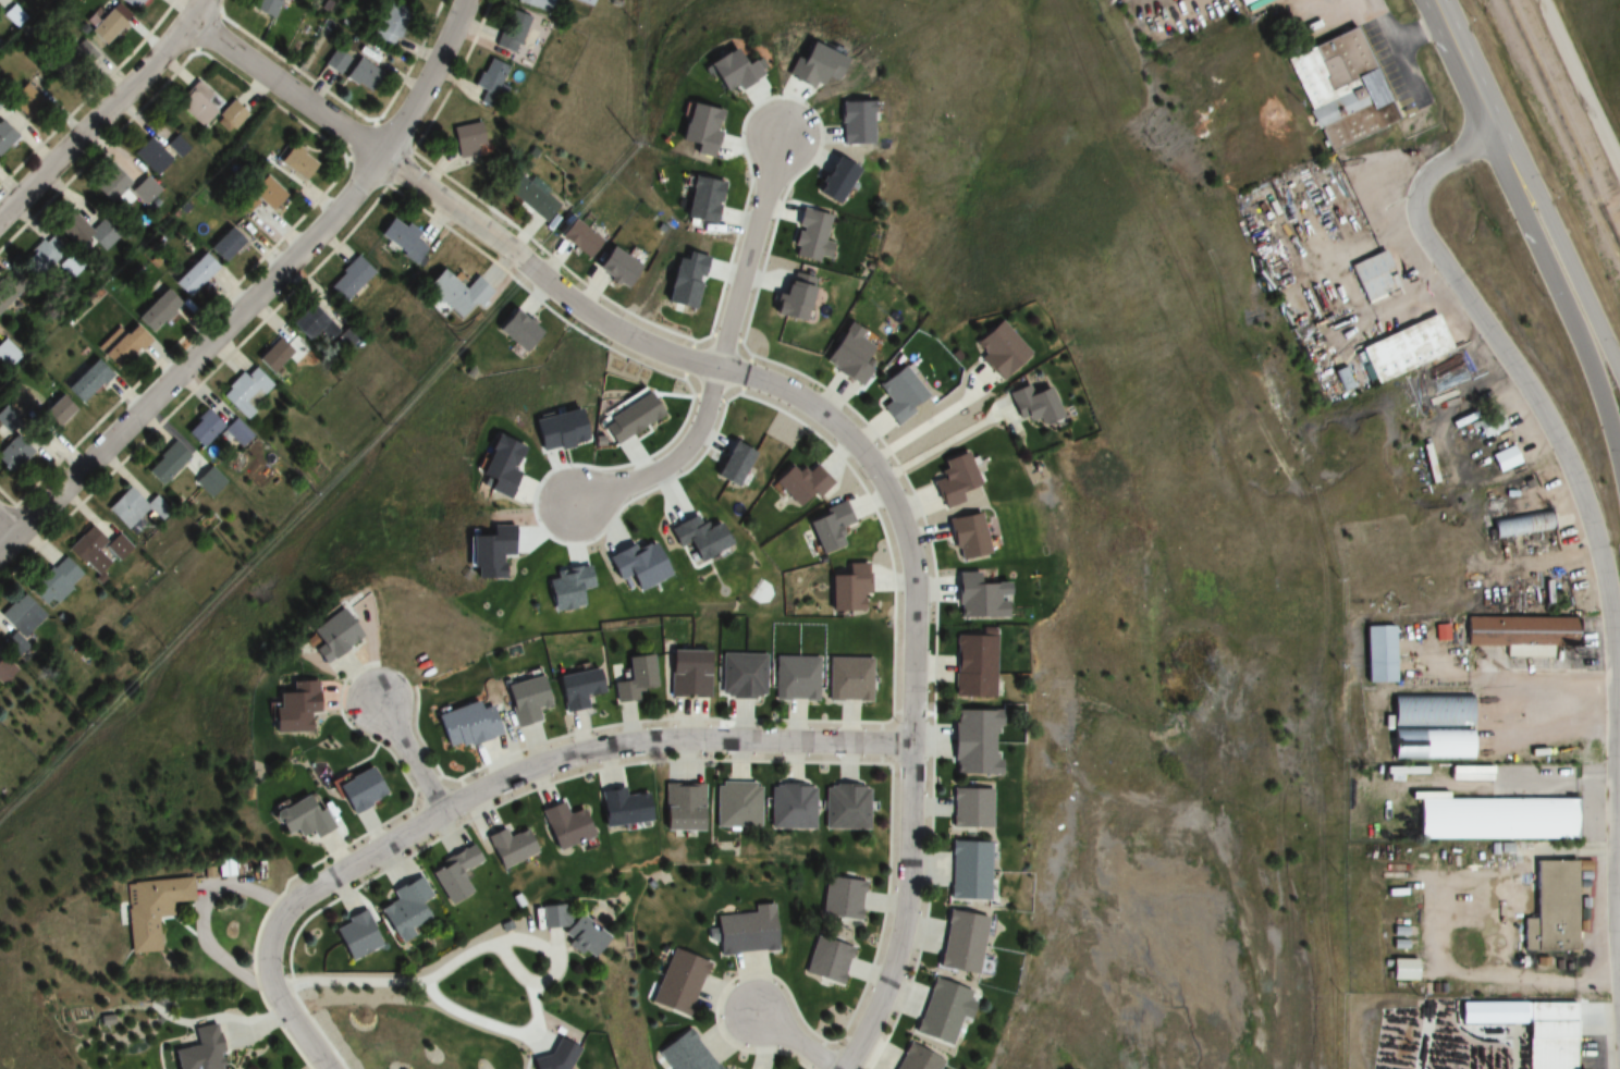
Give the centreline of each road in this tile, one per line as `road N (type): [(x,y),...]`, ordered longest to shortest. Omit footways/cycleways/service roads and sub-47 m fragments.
road 1 (residential): [(192,21),(585,309),(642,343),(805,402),(854,442),(883,481),(903,525),(915,590),(910,869),(895,958),(844,1068)]
road 2 (residential): [(1619,967),(1615,640),(1594,526),(1536,400),(1429,247),(1413,205),(1432,169),(1498,136)]
road 3 (residential): [(466,0),(383,159),(345,205),(0,550)]
road 4 (residential): [(913,744),(668,738),(588,751),(520,774),(449,813)]
road 5 (residential): [(449,813),(289,907),(271,966),(328,1068)]
road 6 (primary): [(1498,136),(1510,185),(1590,363),(1619,458)]
road 7 (residential): [(0,215),(172,45),(203,0)]
road 8 (primary): [(1619,370),(1523,156),(1498,136)]
road 9 (residential): [(783,135),(719,368)]
road 10 (primary): [(1436,0),(1498,136)]
road 11 (residential): [(449,813),(379,703)]

